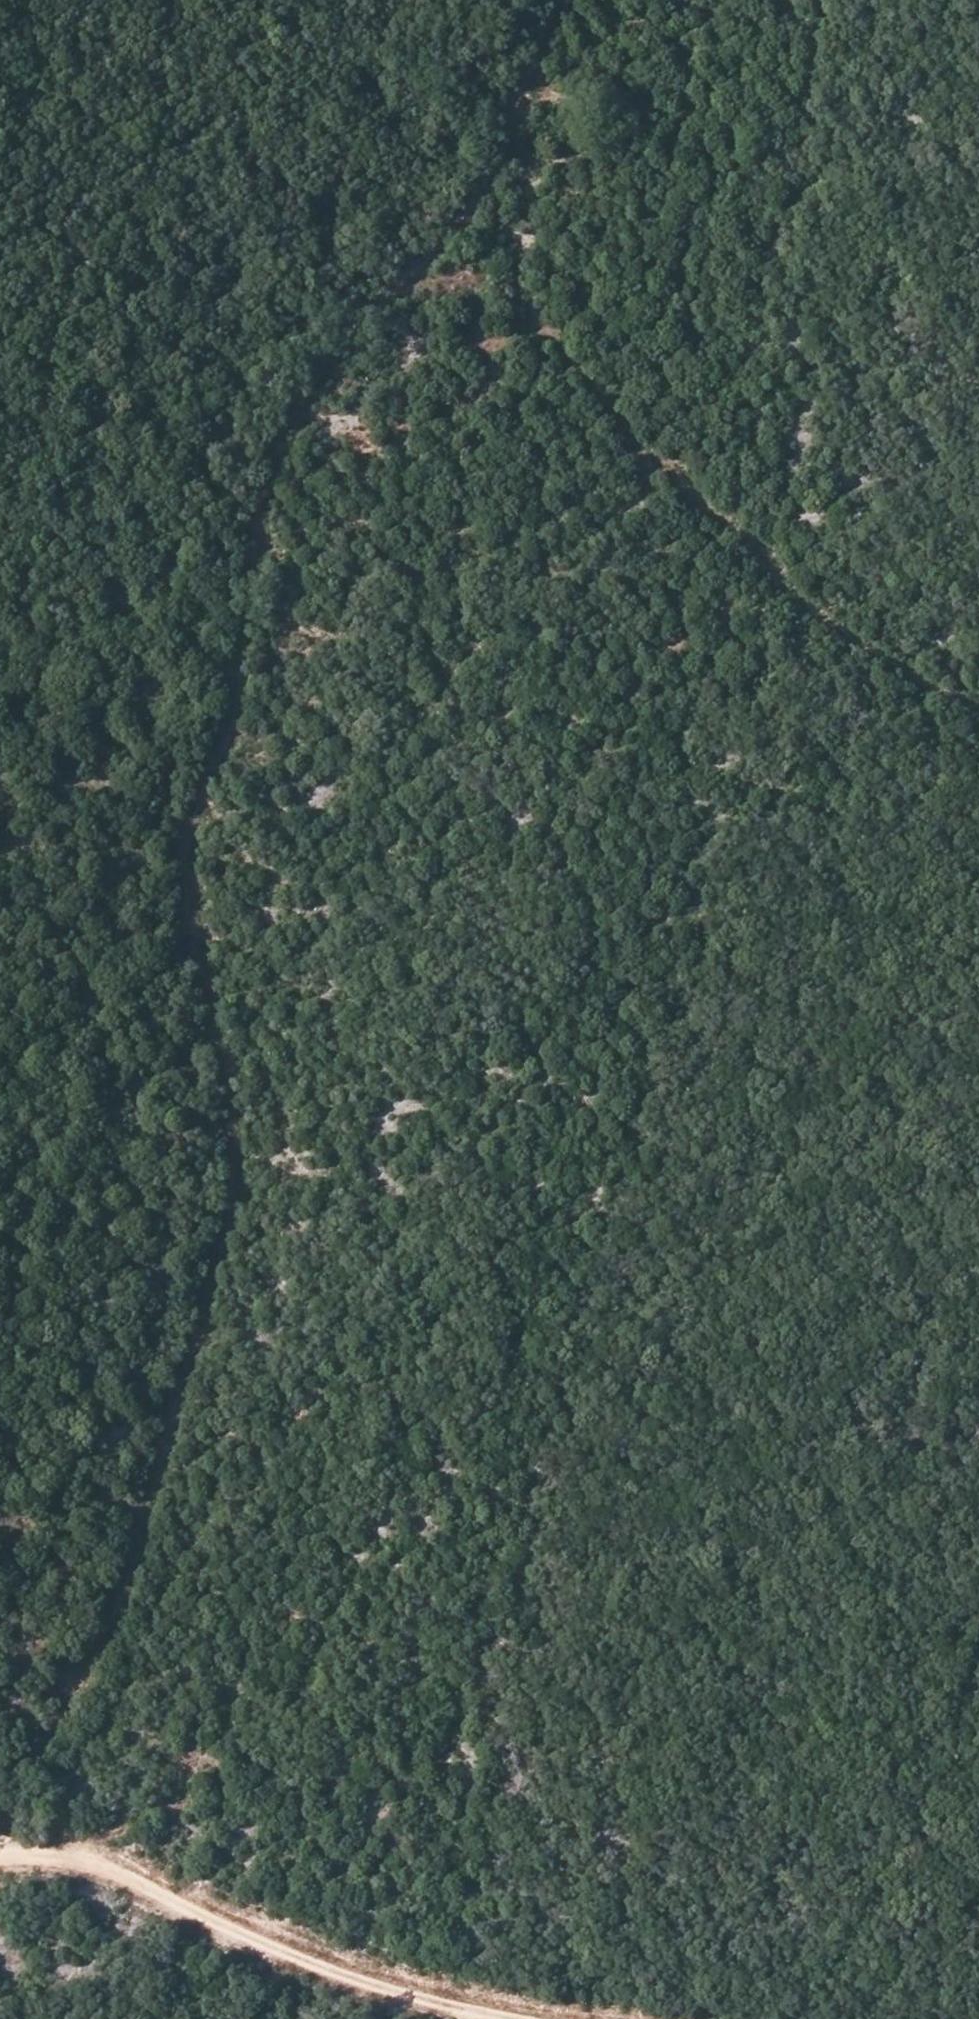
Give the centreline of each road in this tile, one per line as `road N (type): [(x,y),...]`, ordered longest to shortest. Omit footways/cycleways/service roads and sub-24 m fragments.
road 1 (track): [(507,2018),(417,1999),(244,1936),(100,1866),(0,1855)]

